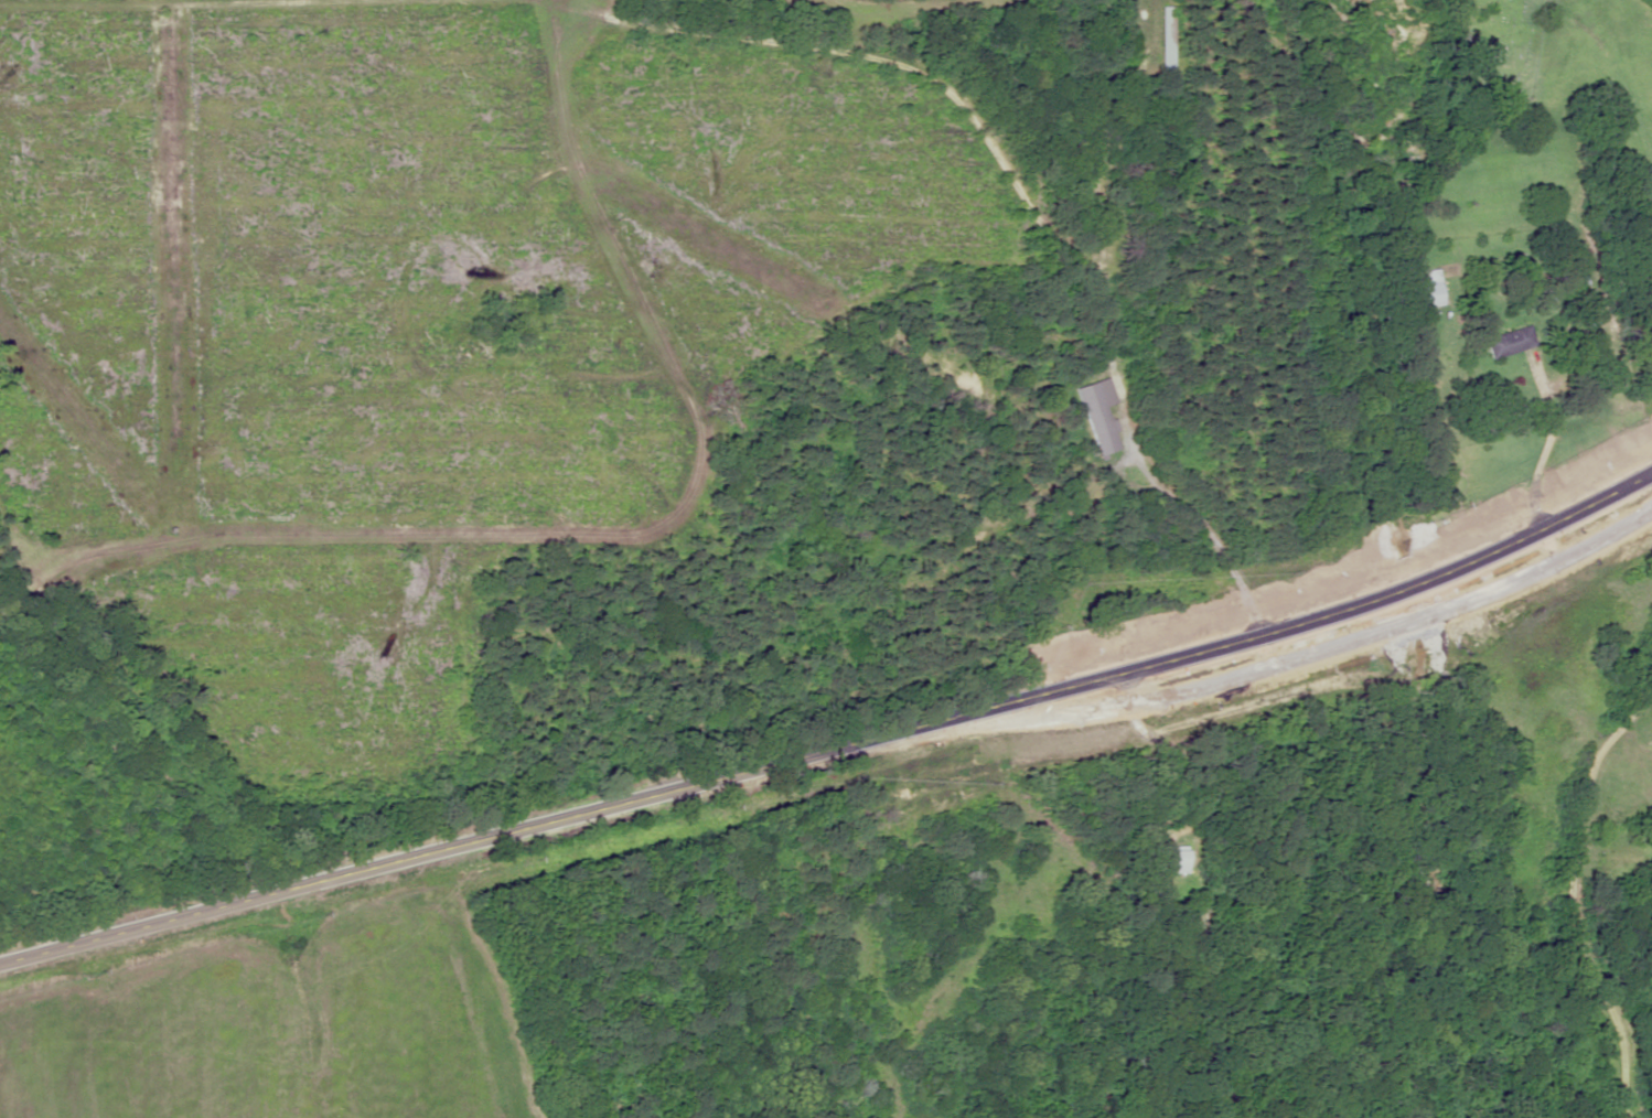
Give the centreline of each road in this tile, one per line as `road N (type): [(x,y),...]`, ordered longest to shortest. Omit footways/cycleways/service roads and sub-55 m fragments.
road 1 (secondary): [(0,970),(1256,641),(1463,568),(1651,477)]

